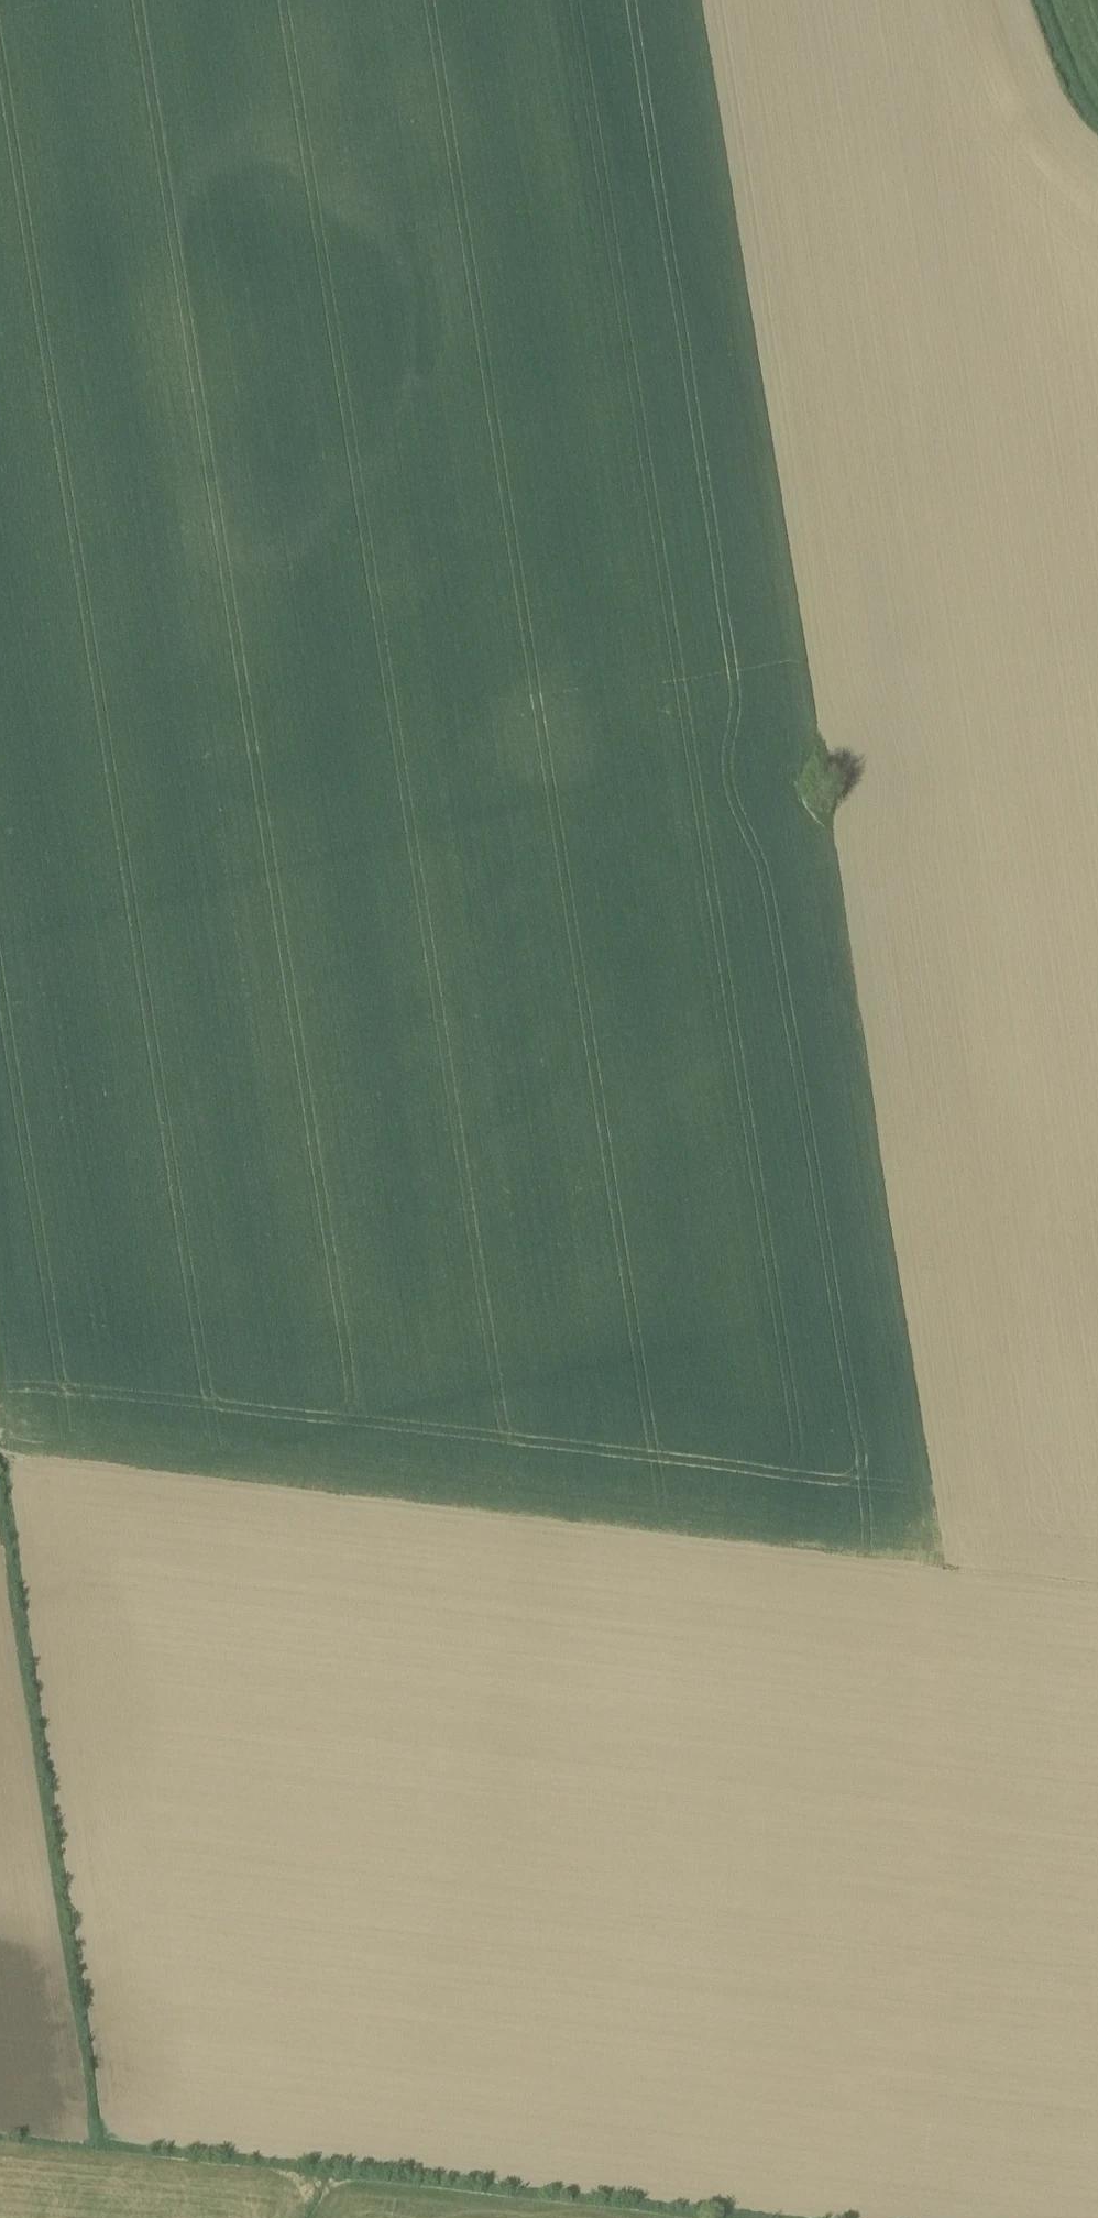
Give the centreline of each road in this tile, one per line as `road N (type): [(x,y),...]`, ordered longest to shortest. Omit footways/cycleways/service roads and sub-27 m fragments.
road 1 (track): [(1034,0),(1084,134),(1097,146)]

